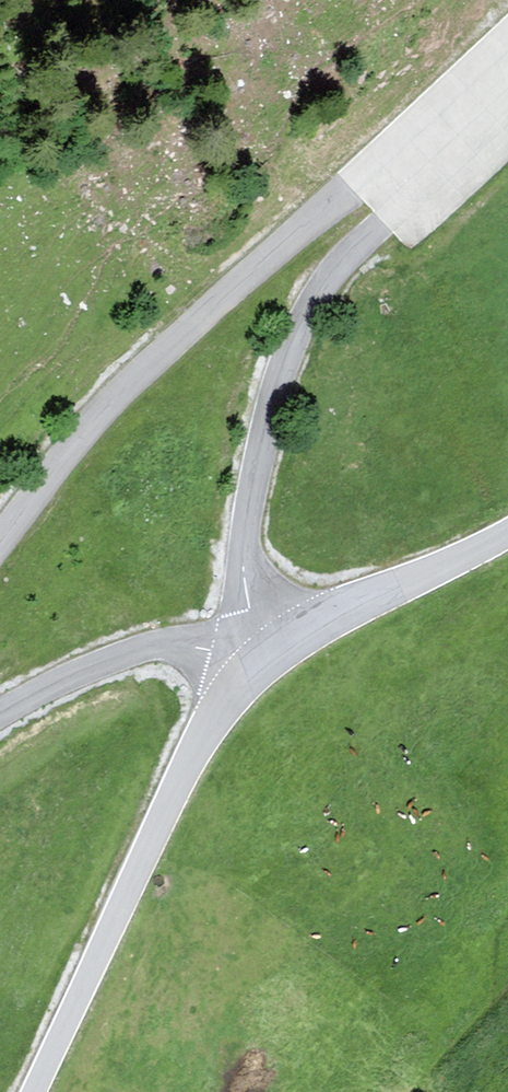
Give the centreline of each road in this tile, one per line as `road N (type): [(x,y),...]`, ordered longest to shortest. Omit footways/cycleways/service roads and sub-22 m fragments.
road 1 (unclassified): [(417,123),(140,380),(0,558)]
road 2 (unclassified): [(264,661),(246,548),(297,345),(345,255),(389,216),(417,123)]
road 3 (unclassified): [(42,1091),(182,774),(225,703),(264,661)]
road 4 (unclassified): [(0,724),(108,666),(189,648),(264,661)]
road 5 (unclassified): [(264,661),(342,610),(507,534)]
road 6 (unclassified): [(507,39),(417,123)]

